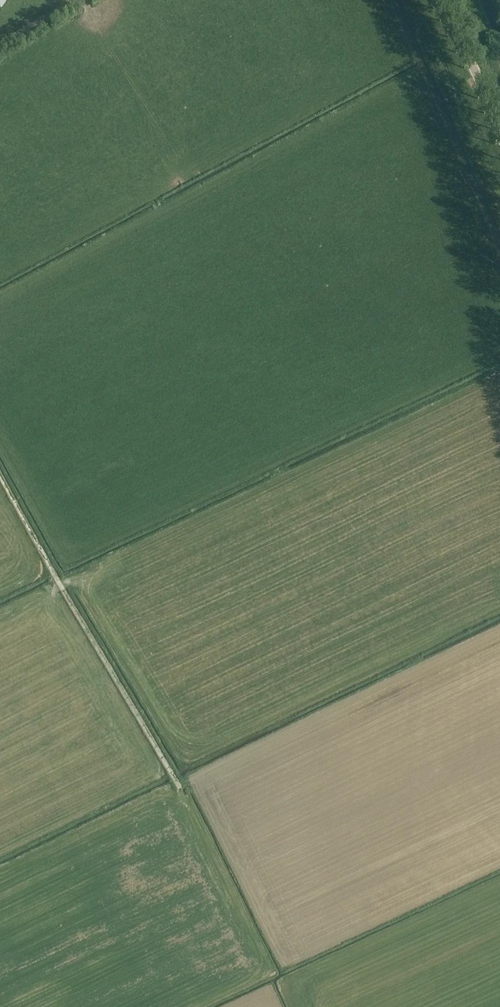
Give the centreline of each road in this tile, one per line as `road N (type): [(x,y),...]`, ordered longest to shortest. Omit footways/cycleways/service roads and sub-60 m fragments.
road 1 (unclassified): [(499,137),(436,0)]

